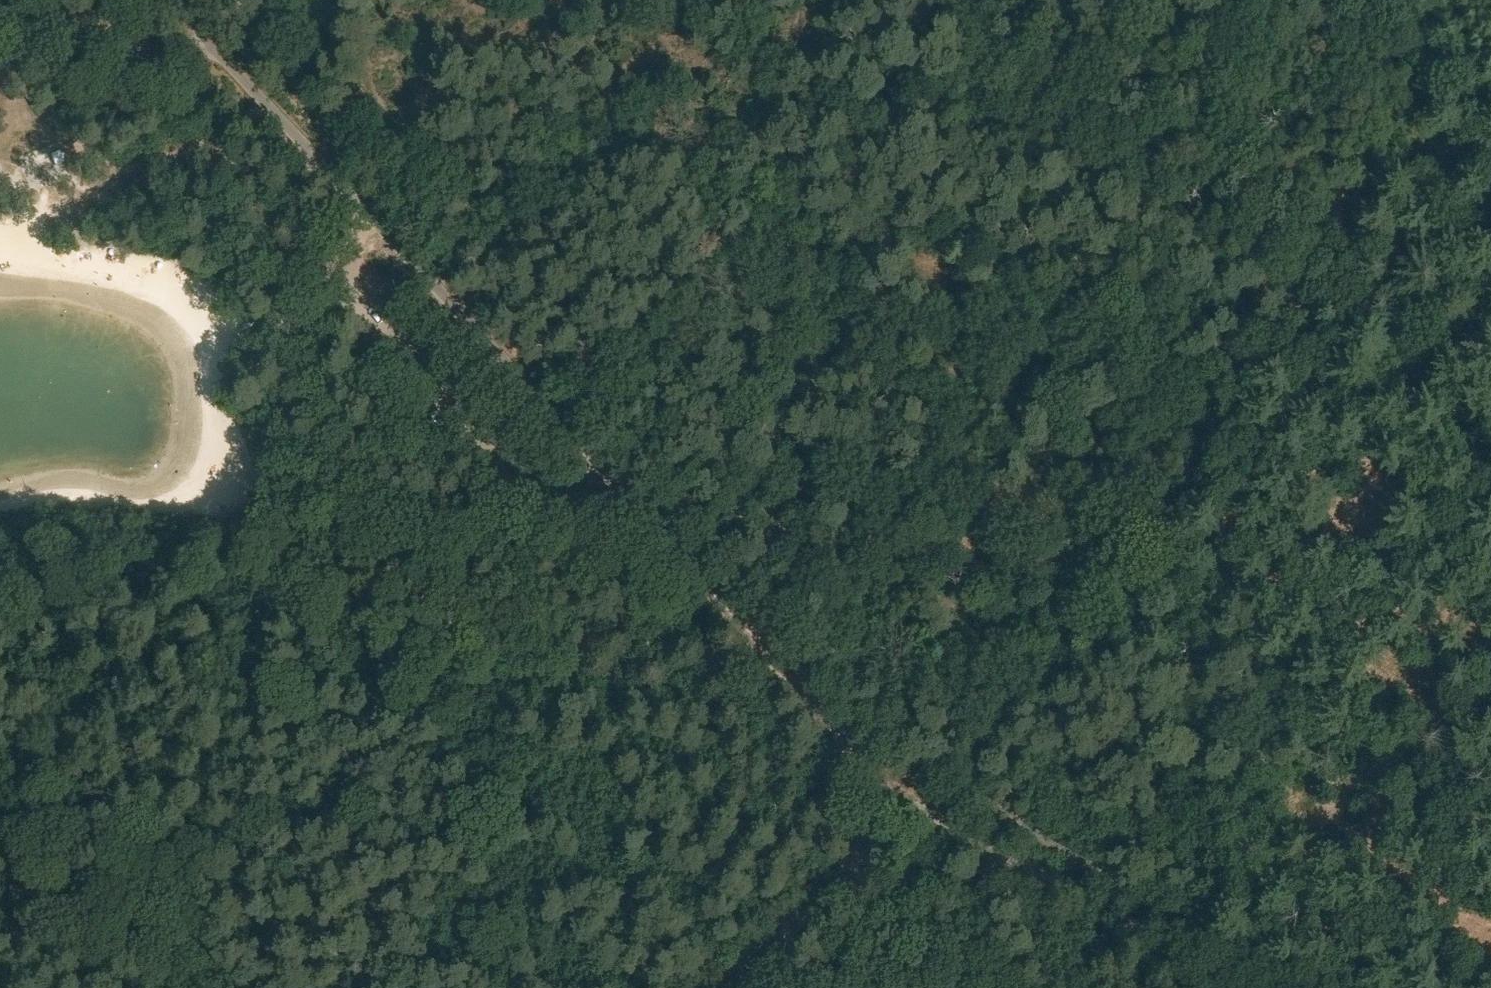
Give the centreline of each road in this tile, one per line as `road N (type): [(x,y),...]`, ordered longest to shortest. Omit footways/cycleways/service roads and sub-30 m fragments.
road 1 (unclassified): [(871,774),(834,712),(169,0)]
road 2 (unclassified): [(1243,987),(909,804)]
road 3 (unclassified): [(721,987),(833,888),(871,812)]

